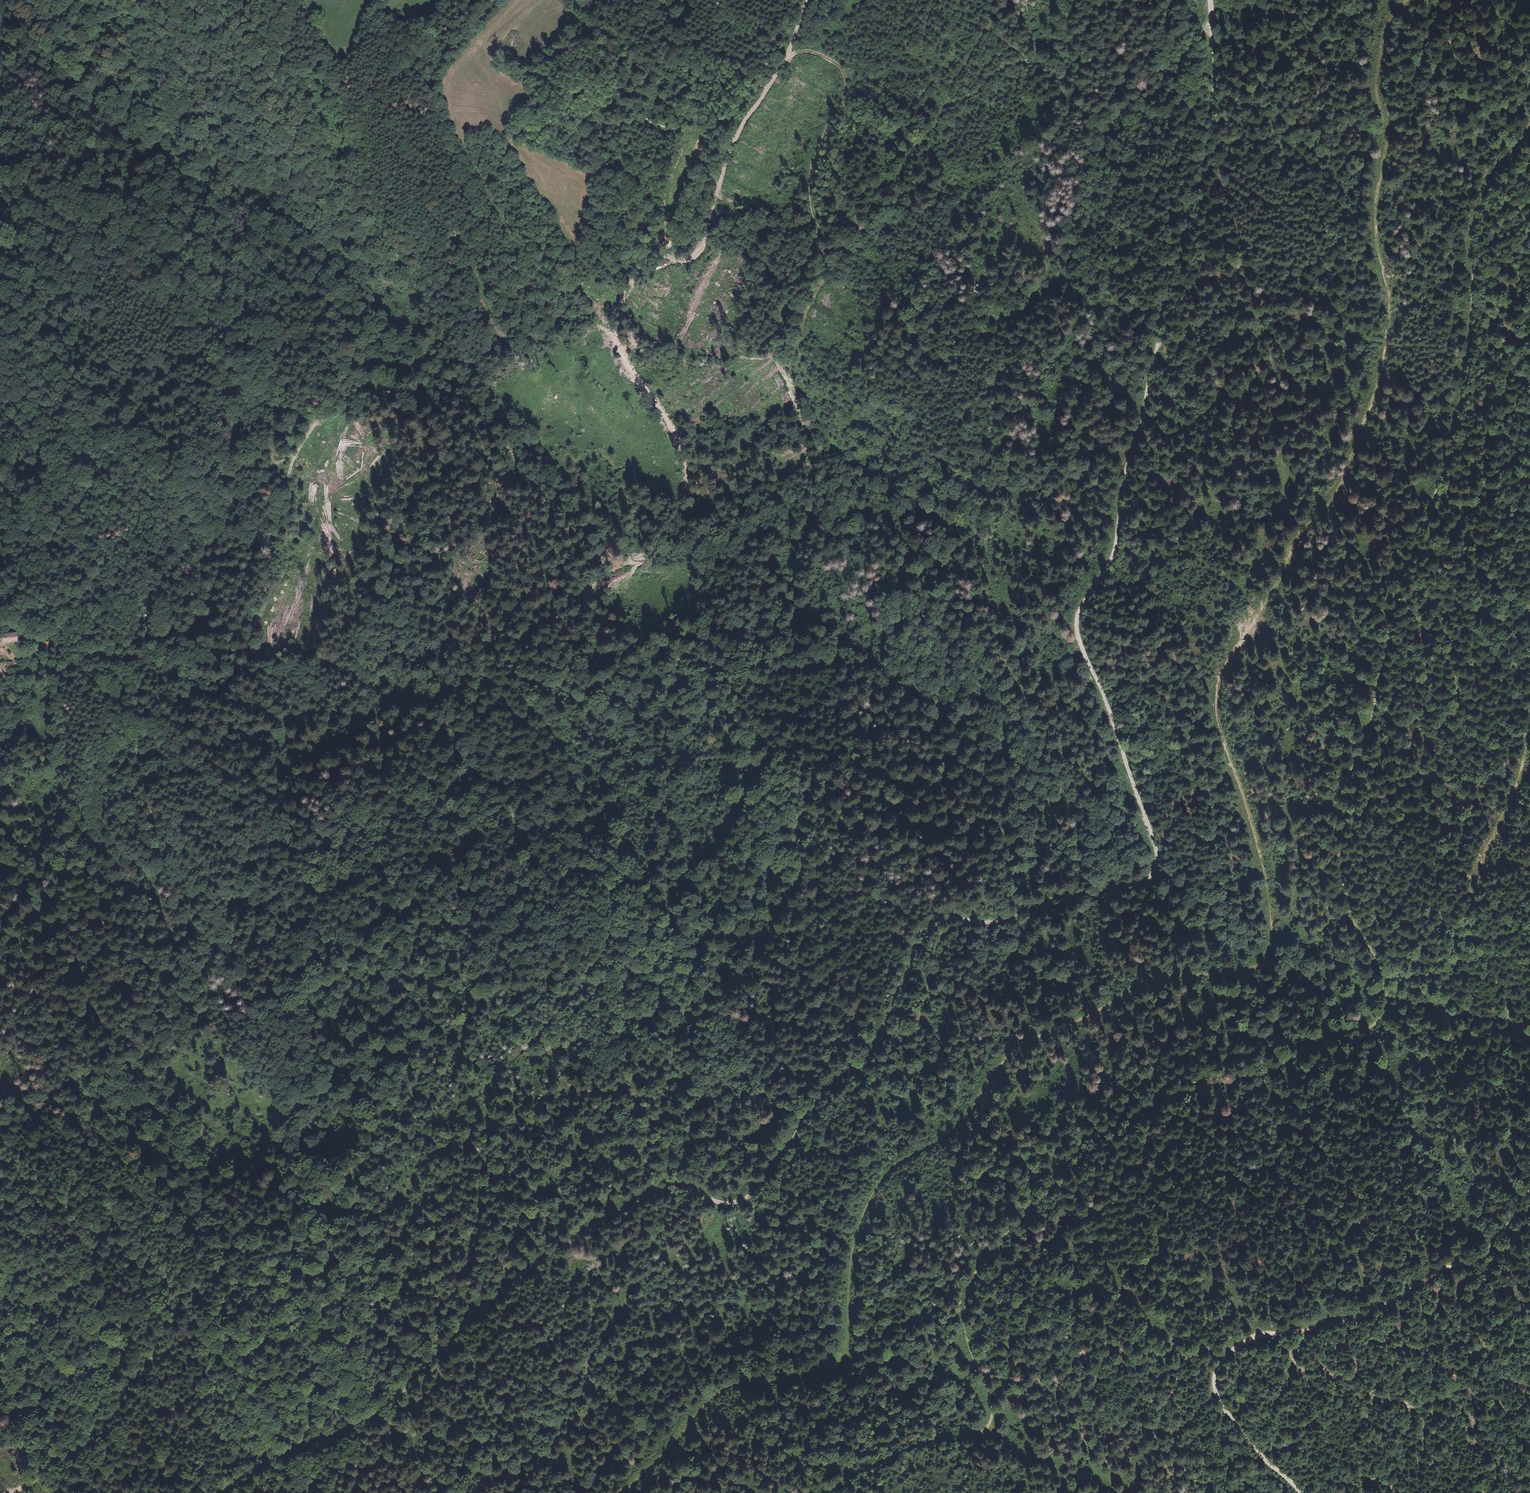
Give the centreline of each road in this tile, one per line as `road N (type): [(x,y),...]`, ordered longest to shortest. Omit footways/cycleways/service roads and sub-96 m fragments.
road 1 (track): [(225,1492),(271,1462),(381,1416),(550,1253),(625,1207),(670,1189),(722,1203),(756,1191),(814,1109),(871,1053),(914,956),(949,920),(988,923),(1031,901),(1149,878),(1155,842),(1077,623),(1106,572),(1212,126),(1209,0)]
road 2 (track): [(1388,0),(1375,16),(1369,52),(1383,346),(1369,430),(1219,683),(1218,714),(1263,864),(1271,945),(1246,970),(1155,981),(1021,1041),(960,1123),(888,1172),(869,1202),(848,1292),(848,1346),(835,1366),(810,1377),(728,1386),(623,1492)]
road 3 (track): [(1068,99),(1093,139),(1098,180),(1021,387),(1011,510),(986,604),(1013,765),(827,825),(784,909),(721,1000),(645,1010),(597,1002),(565,1015),(472,1094),(438,1107),(417,1171),(395,1197),(369,1219),(251,1267),(226,1287),(200,1332),(166,1354)]
road 4 (track): [(818,1492),(872,1452),(928,1430),(974,1437),(998,1410),(965,1338),(973,1279),(1106,1133),(1153,1102),(1270,1073),(1381,1016),(1382,974),(1347,898),(1339,808),(1364,746),(1396,598),(1463,369),(1474,212),(1487,173),(1529,142)]
road 5 (track): [(296,0),(329,71),(366,199),(412,278),(422,349),(412,366),(344,367),(294,457),(274,579),(258,601),(248,647),(199,656),(123,644),(84,651),(52,673)]
road 6 (track): [(689,473),(609,454),(519,454),(469,394),(412,366),(373,314),(341,300),(239,358),(192,368),(103,368),(57,387),(0,392)]
road 7 (track): [(1529,1182),(1478,1258),(1346,1321),(1245,1341),(1221,1364),(1214,1380),(1222,1405),(1299,1492)]
road 8 (track): [(161,1492),(183,1418),(213,1381),(213,1355),(166,1354),(4,1492)]
road 9 (track): [(986,0),(1000,35),(1068,99),(1087,105),(1132,93),(1191,29),(1212,29)]
road 10 (track): [(52,673),(63,808),(40,864),(0,858)]
road 11 (track): [(702,196),(728,123),(806,0)]
road 12 (track): [(1529,739),(1476,864)]

